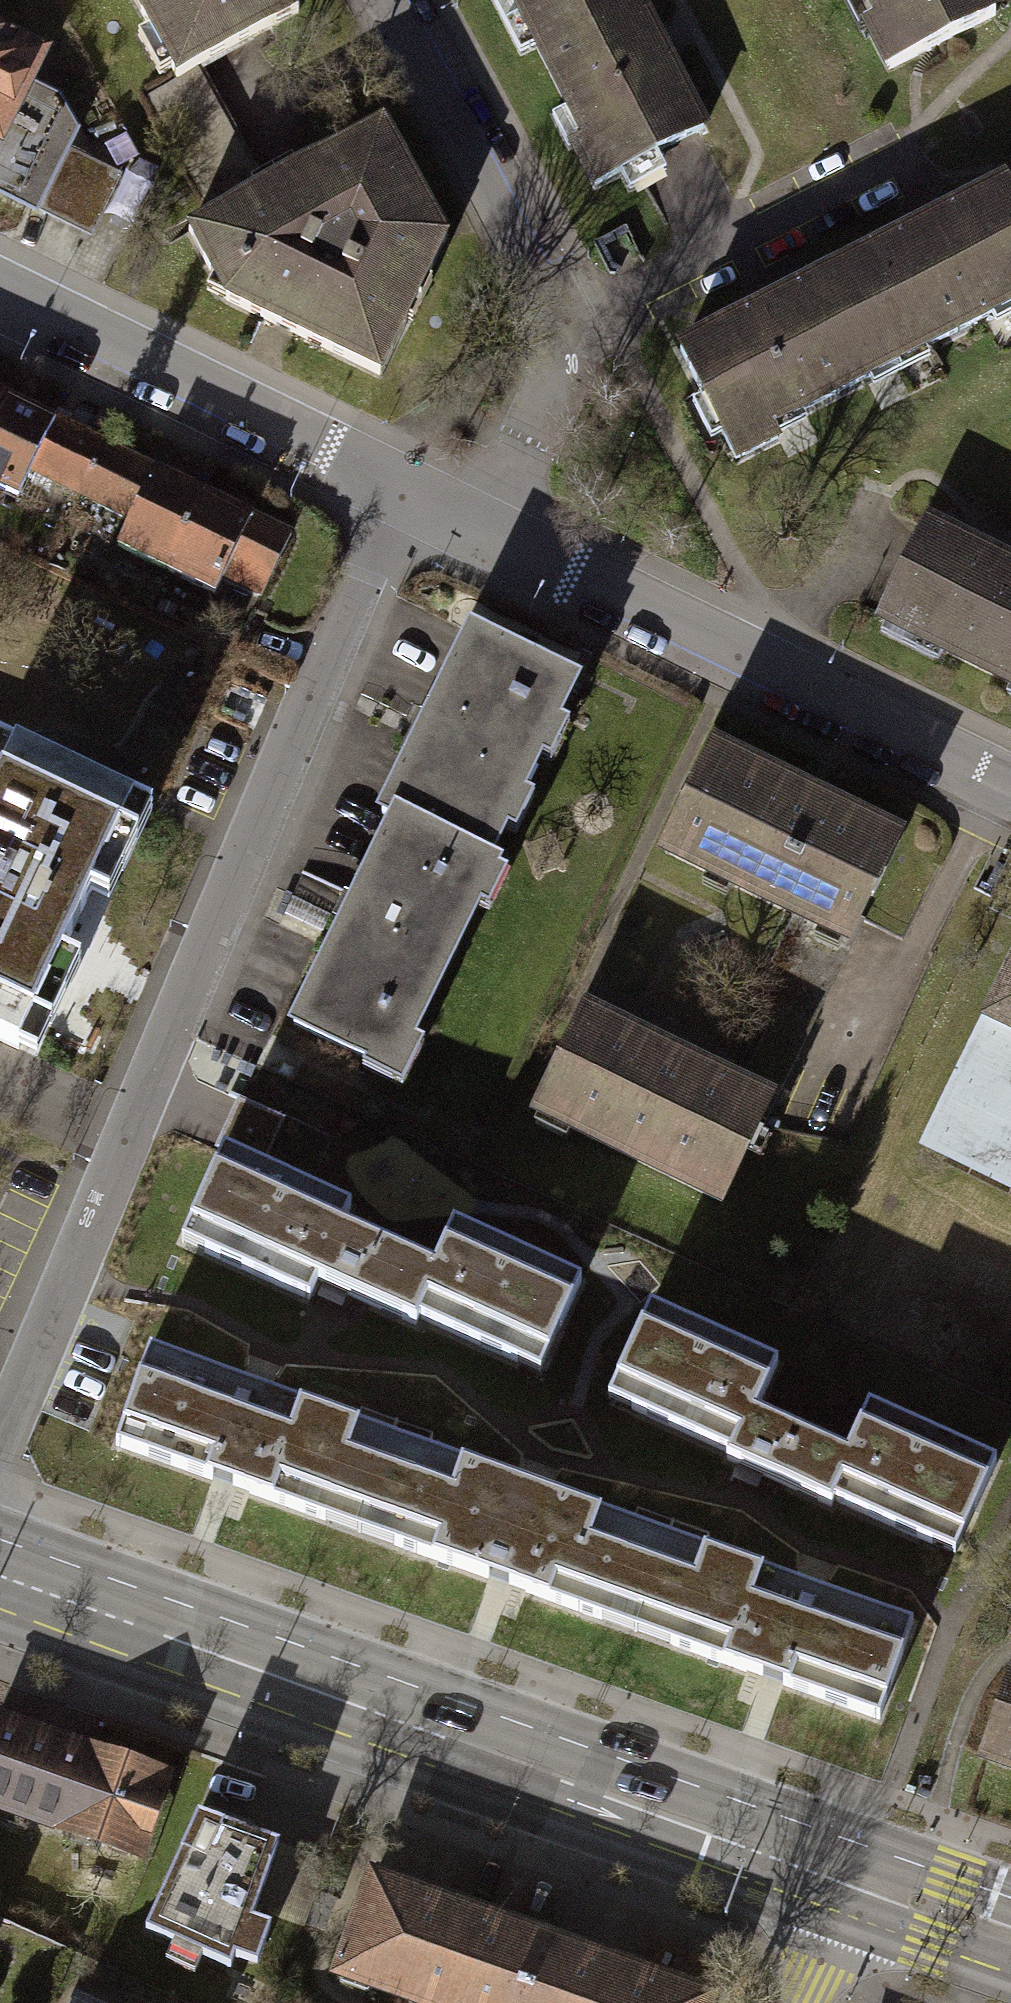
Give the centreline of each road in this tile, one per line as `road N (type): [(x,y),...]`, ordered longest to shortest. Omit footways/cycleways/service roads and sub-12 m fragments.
road 1 (residential): [(0,1425),(401,492)]
road 2 (primary): [(853,1879),(0,1578)]
road 3 (residential): [(477,527),(1010,780)]
road 4 (residential): [(390,0),(563,327),(477,527)]
road 5 (residential): [(401,492),(0,292)]
road 6 (primary): [(1010,1934),(853,1879)]
road 7 (residential): [(801,2002),(853,1879)]

